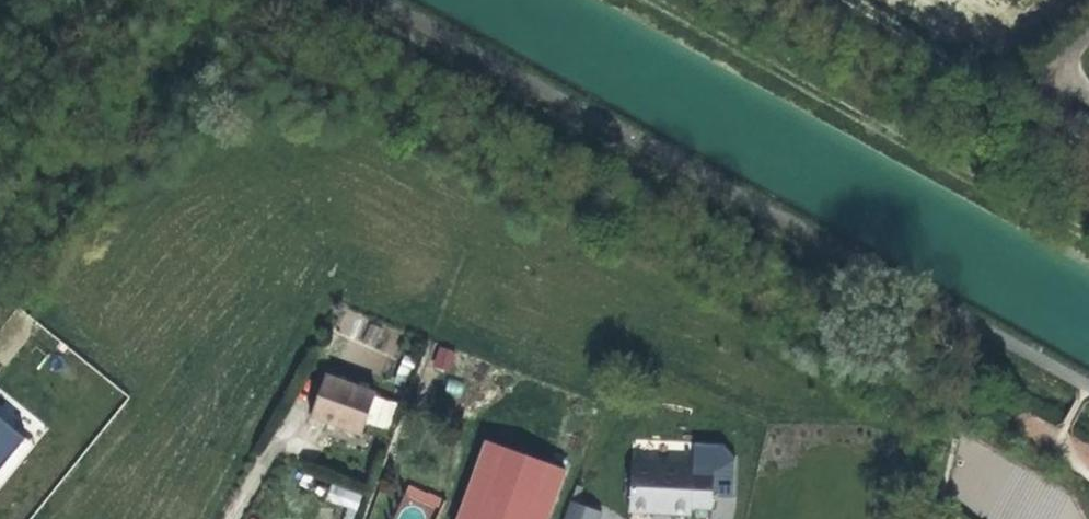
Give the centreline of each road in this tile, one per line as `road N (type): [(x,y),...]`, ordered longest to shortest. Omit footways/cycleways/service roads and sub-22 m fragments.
road 1 (track): [(1088,244),(661,0)]
road 2 (track): [(861,0),(1088,137)]

